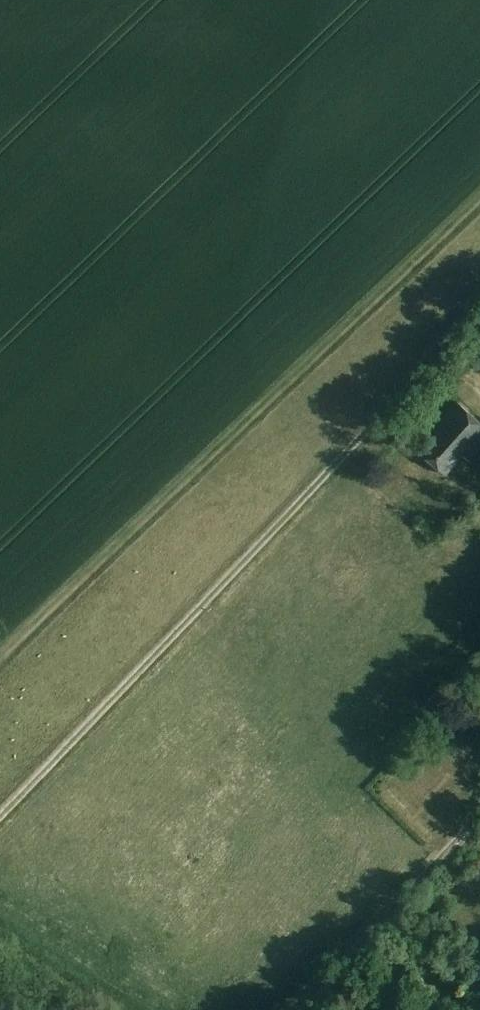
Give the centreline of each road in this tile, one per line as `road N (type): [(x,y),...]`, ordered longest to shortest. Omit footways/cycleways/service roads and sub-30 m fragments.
road 1 (track): [(0,653),(479,174)]
road 2 (track): [(0,818),(431,367)]
road 3 (track): [(290,1009),(479,794)]

